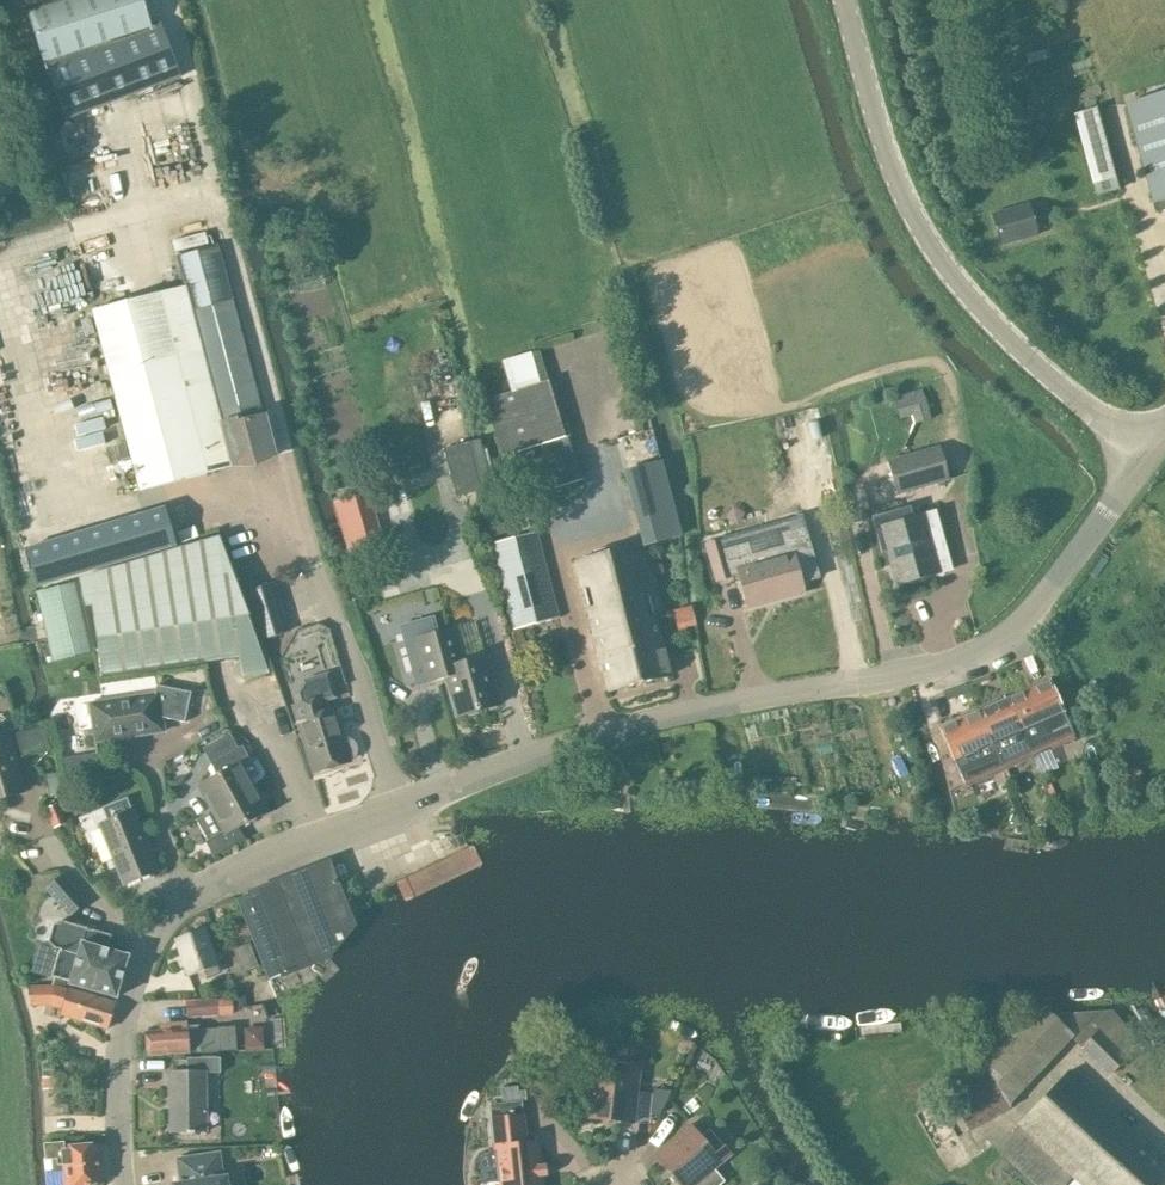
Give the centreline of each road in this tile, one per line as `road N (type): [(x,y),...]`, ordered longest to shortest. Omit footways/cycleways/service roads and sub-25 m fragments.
road 1 (tertiary): [(125,1184),(124,1034),(146,951),(182,905),(296,843),(577,742),(675,713),(927,670),(1002,641),(1044,600),(1148,455)]
road 2 (unclassified): [(1148,455),(979,308),(909,216),(844,0)]

